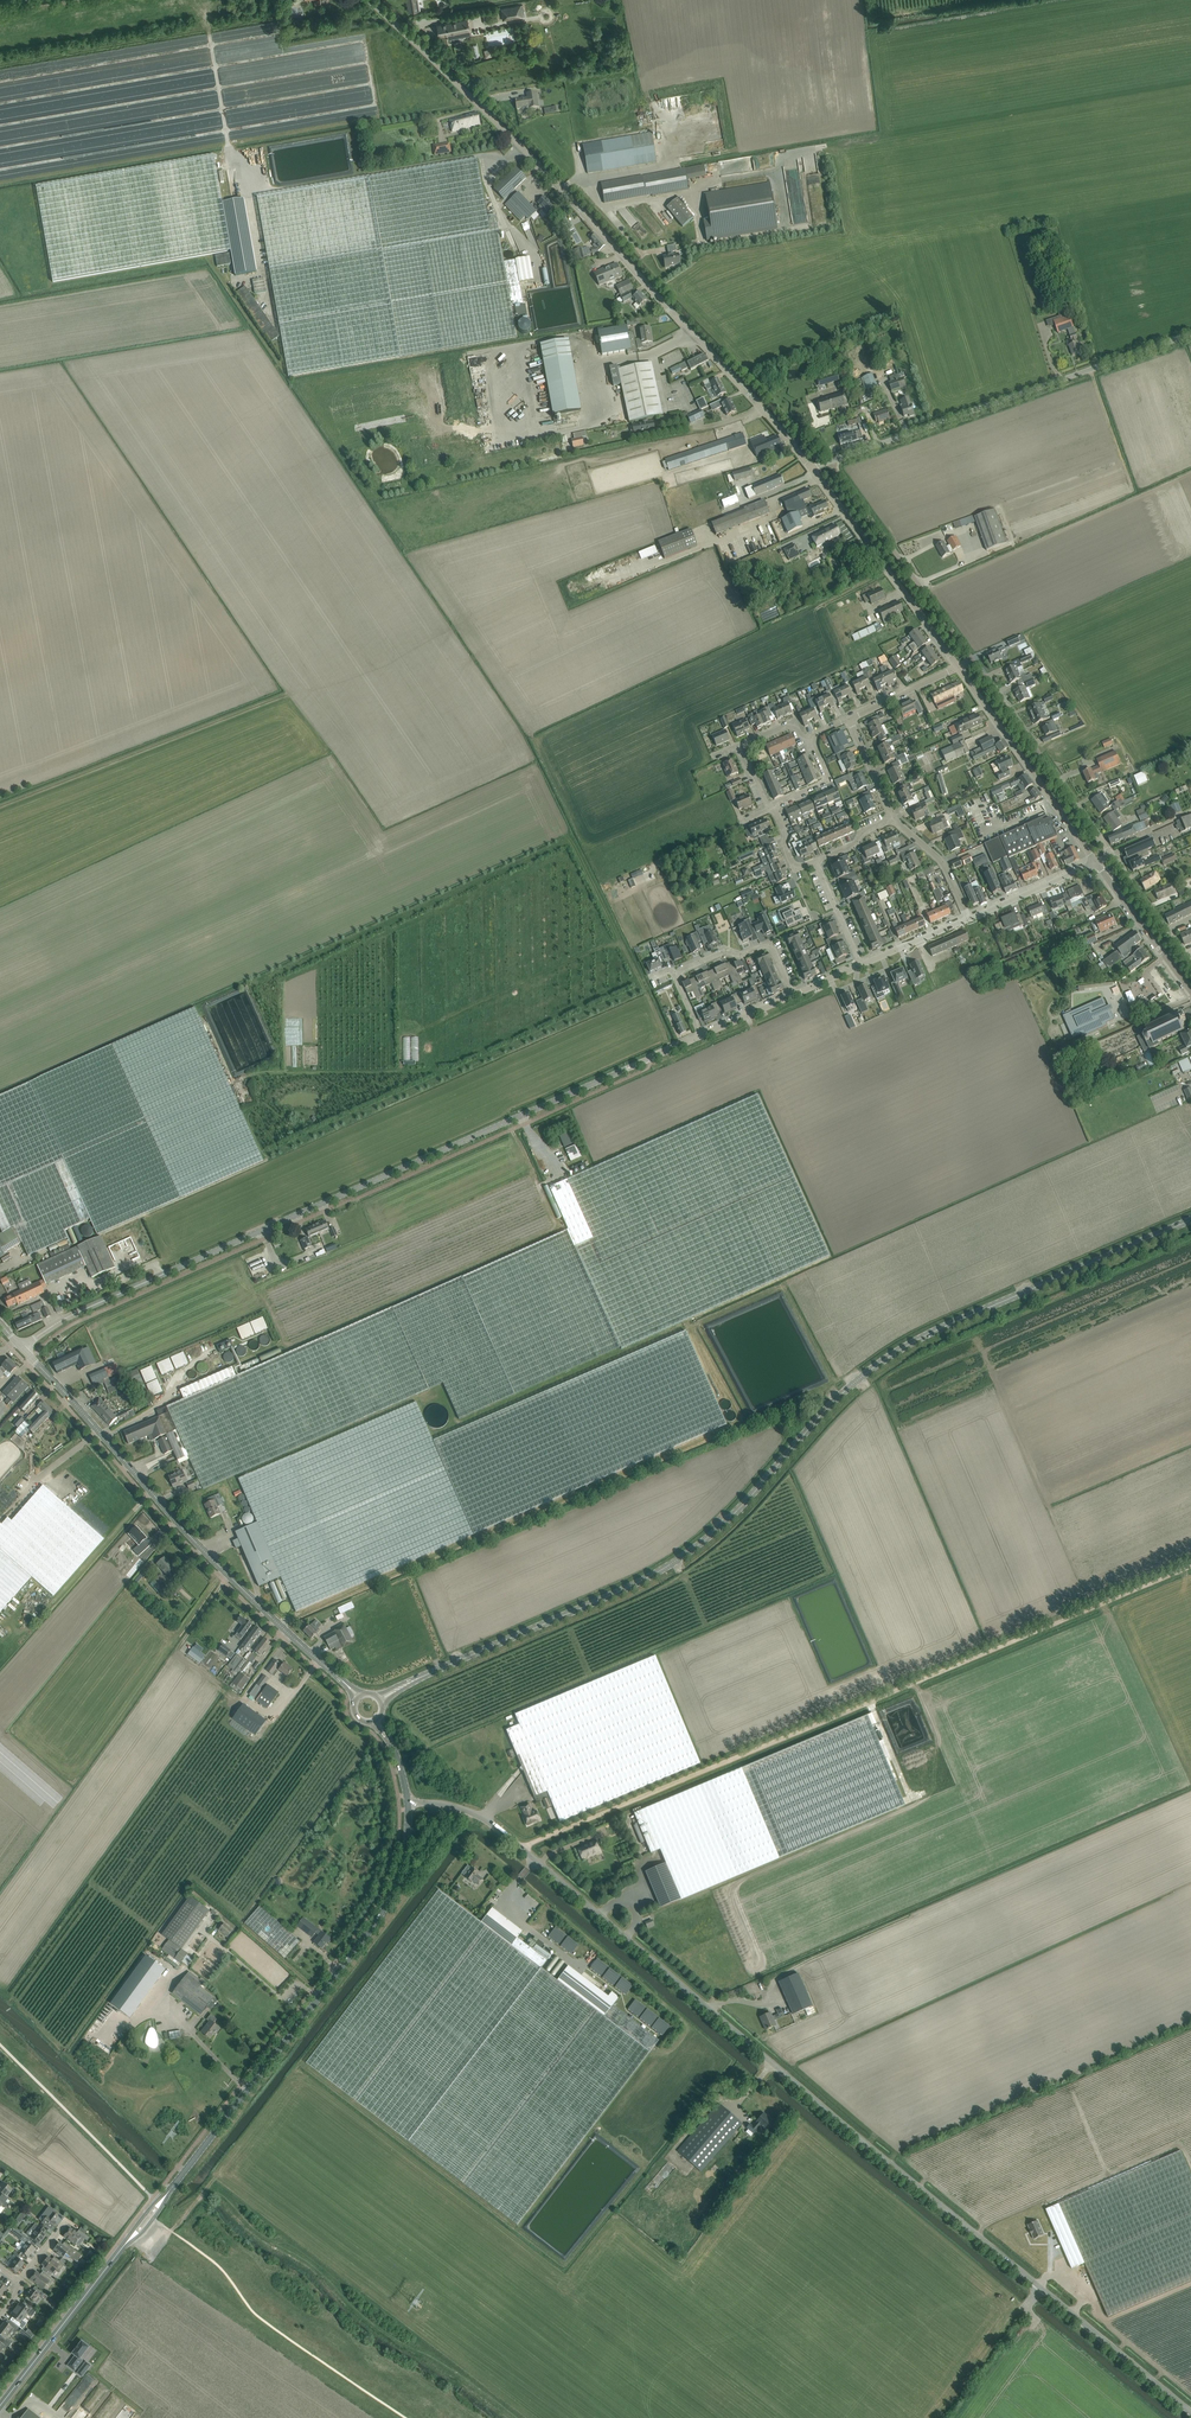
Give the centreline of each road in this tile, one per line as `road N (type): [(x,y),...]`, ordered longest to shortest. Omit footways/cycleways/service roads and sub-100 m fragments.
road 1 (unclassified): [(1190,2411),(522,1848),(459,1808),(409,1804)]
road 2 (secondary): [(402,1686),(650,1577),(695,1548),(845,1391),(893,1354),(1190,1220)]
road 3 (unclassified): [(22,1349),(70,1316),(701,1036)]
road 4 (track): [(522,1848),(1190,1567)]
road 5 (tertiary): [(813,469),(563,191),(369,0)]
road 6 (tertiary): [(345,1685),(195,1542),(22,1349)]
road 7 (secondary): [(172,2187),(390,1901),(405,1855),(409,1804)]
road 8 (unclassified): [(830,461),(1190,334)]
road 9 (tertiary): [(959,667),(813,469)]
road 10 (residential): [(830,461),(972,658)]
road 11 (residential): [(972,658),(1111,855)]
road 12 (tertiary): [(1096,863),(959,667)]
road 13 (secondary): [(0,2407),(120,2251)]
road 14 (residential): [(675,974),(725,951),(740,956),(770,943),(793,995)]
road 15 (tertiary): [(1190,992),(1096,863)]
road 16 (unclassified): [(968,919),(1096,863)]
road 17 (residential): [(1111,855),(1190,962)]
road 18 (residential): [(968,919),(943,864),(895,817)]
road 19 (residential): [(849,719),(959,667)]

